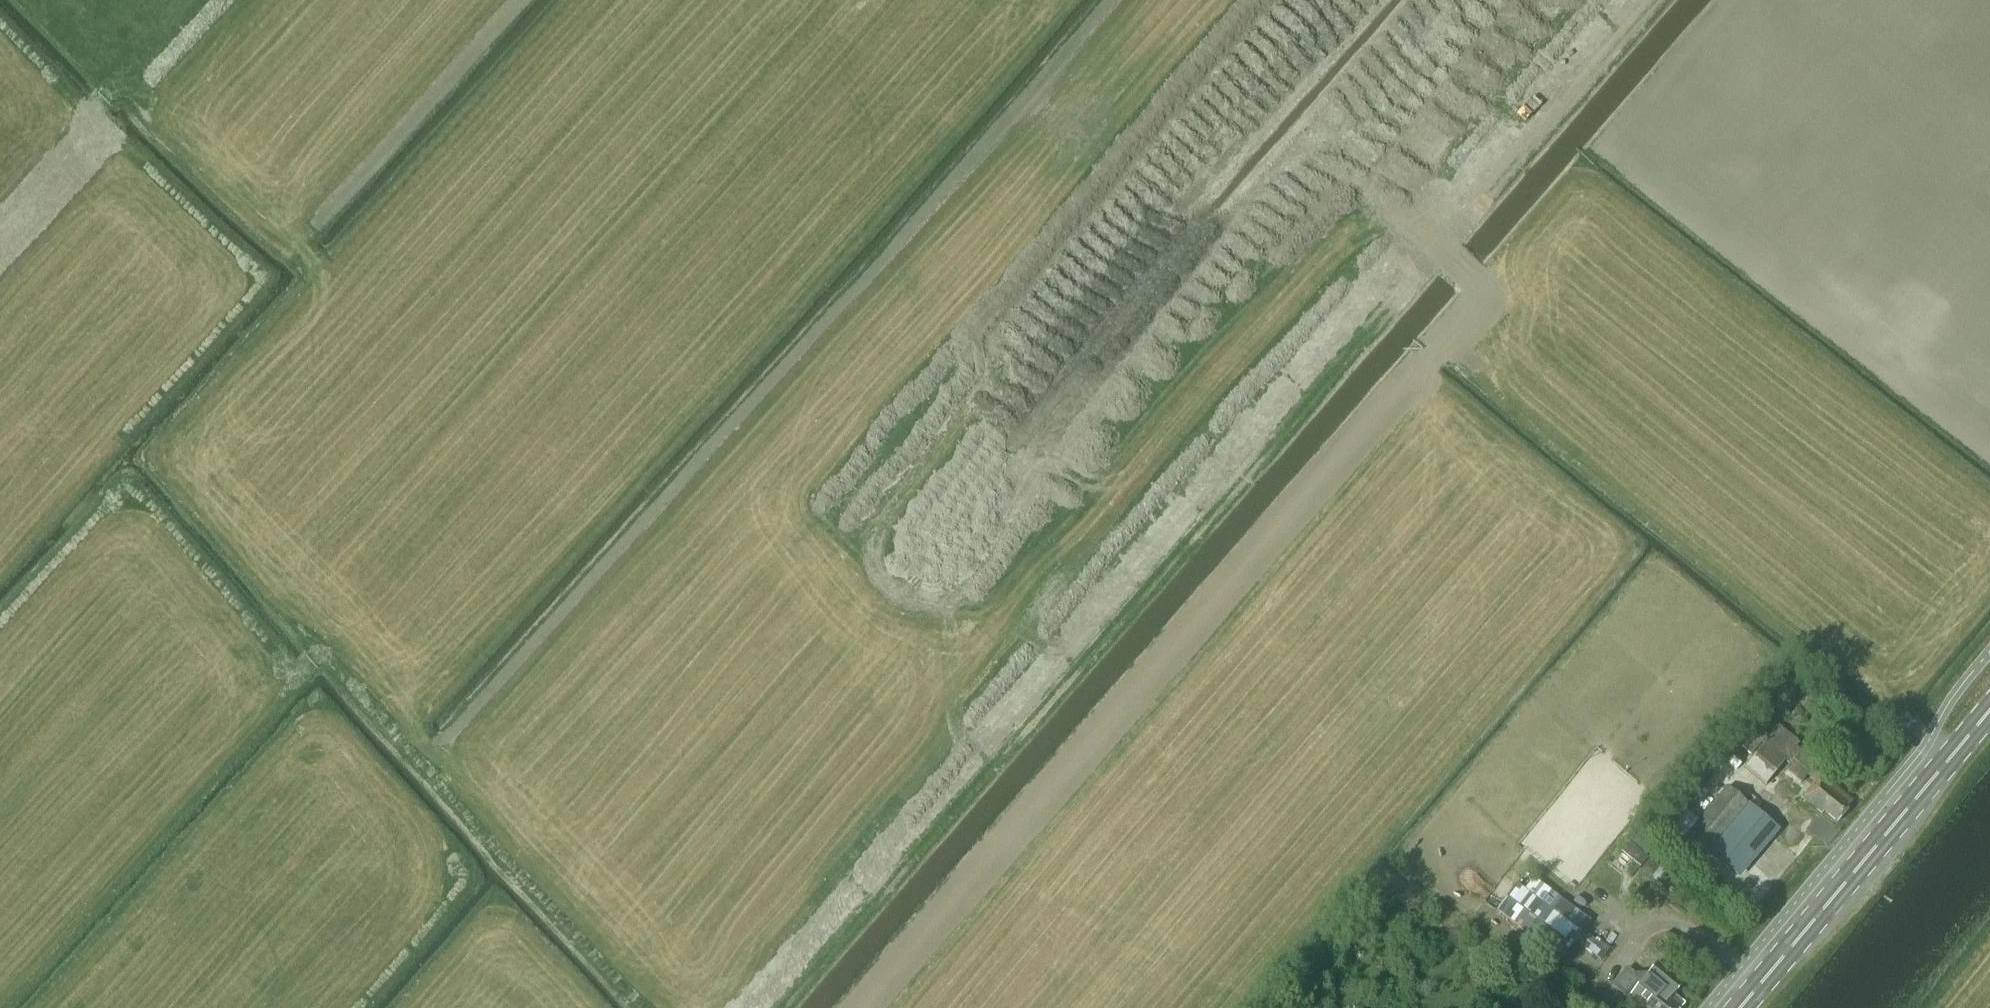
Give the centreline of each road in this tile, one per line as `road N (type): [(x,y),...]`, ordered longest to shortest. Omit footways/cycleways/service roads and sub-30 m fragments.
road 1 (primary): [(1747,1007),(1989,721)]

